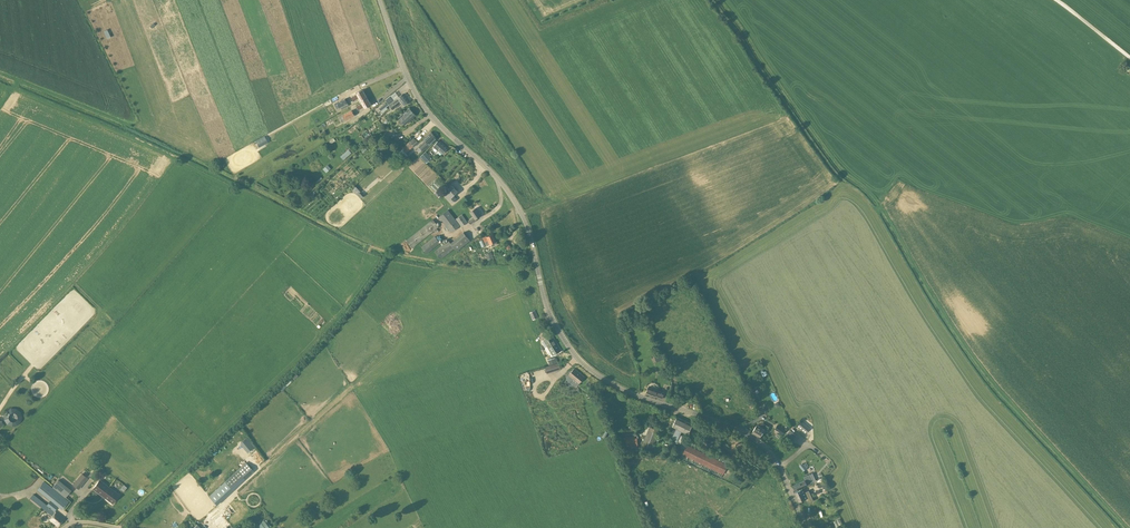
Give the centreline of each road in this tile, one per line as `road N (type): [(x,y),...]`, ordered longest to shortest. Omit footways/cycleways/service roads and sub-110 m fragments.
road 1 (unclassified): [(806,527),(780,468),(753,437),(605,381),(563,342),(519,207),(413,90),(380,0)]
road 2 (track): [(117,527),(331,325)]
road 3 (track): [(247,479),(350,395),(400,450)]

